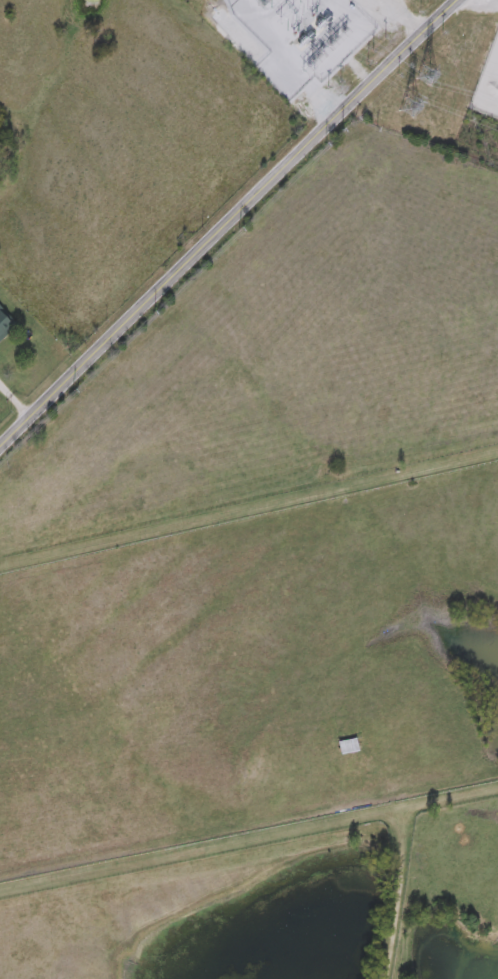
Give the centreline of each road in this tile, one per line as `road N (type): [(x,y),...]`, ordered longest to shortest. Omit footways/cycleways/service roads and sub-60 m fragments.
road 1 (residential): [(0,447),(459,0)]

